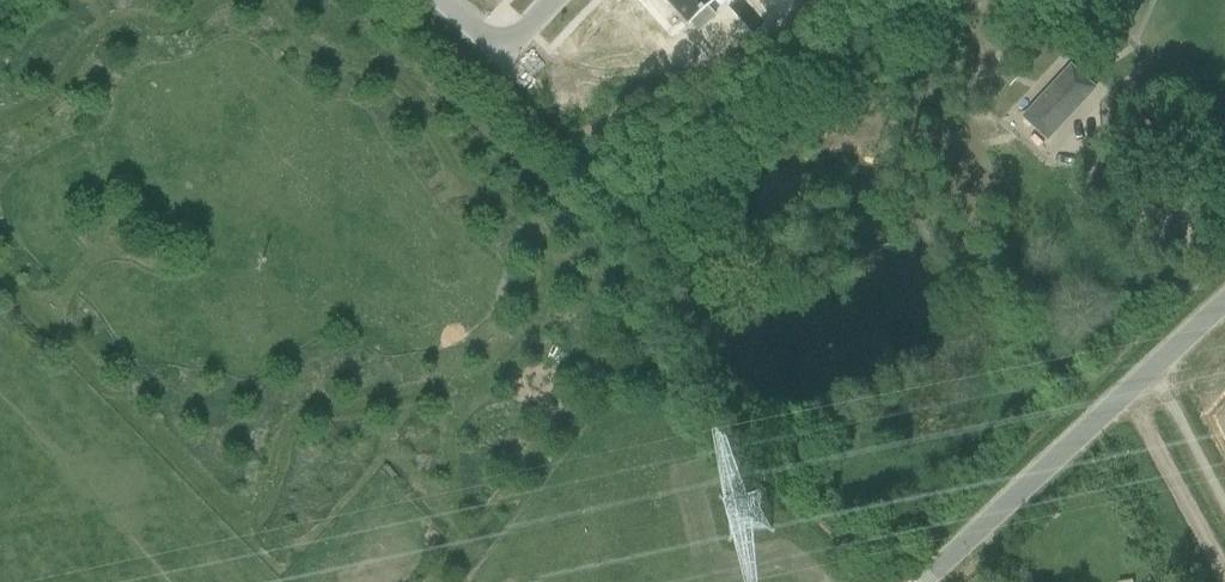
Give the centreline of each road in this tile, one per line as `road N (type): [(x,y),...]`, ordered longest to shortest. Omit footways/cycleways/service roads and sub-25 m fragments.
road 1 (unclassified): [(925,581),(1224,302)]

